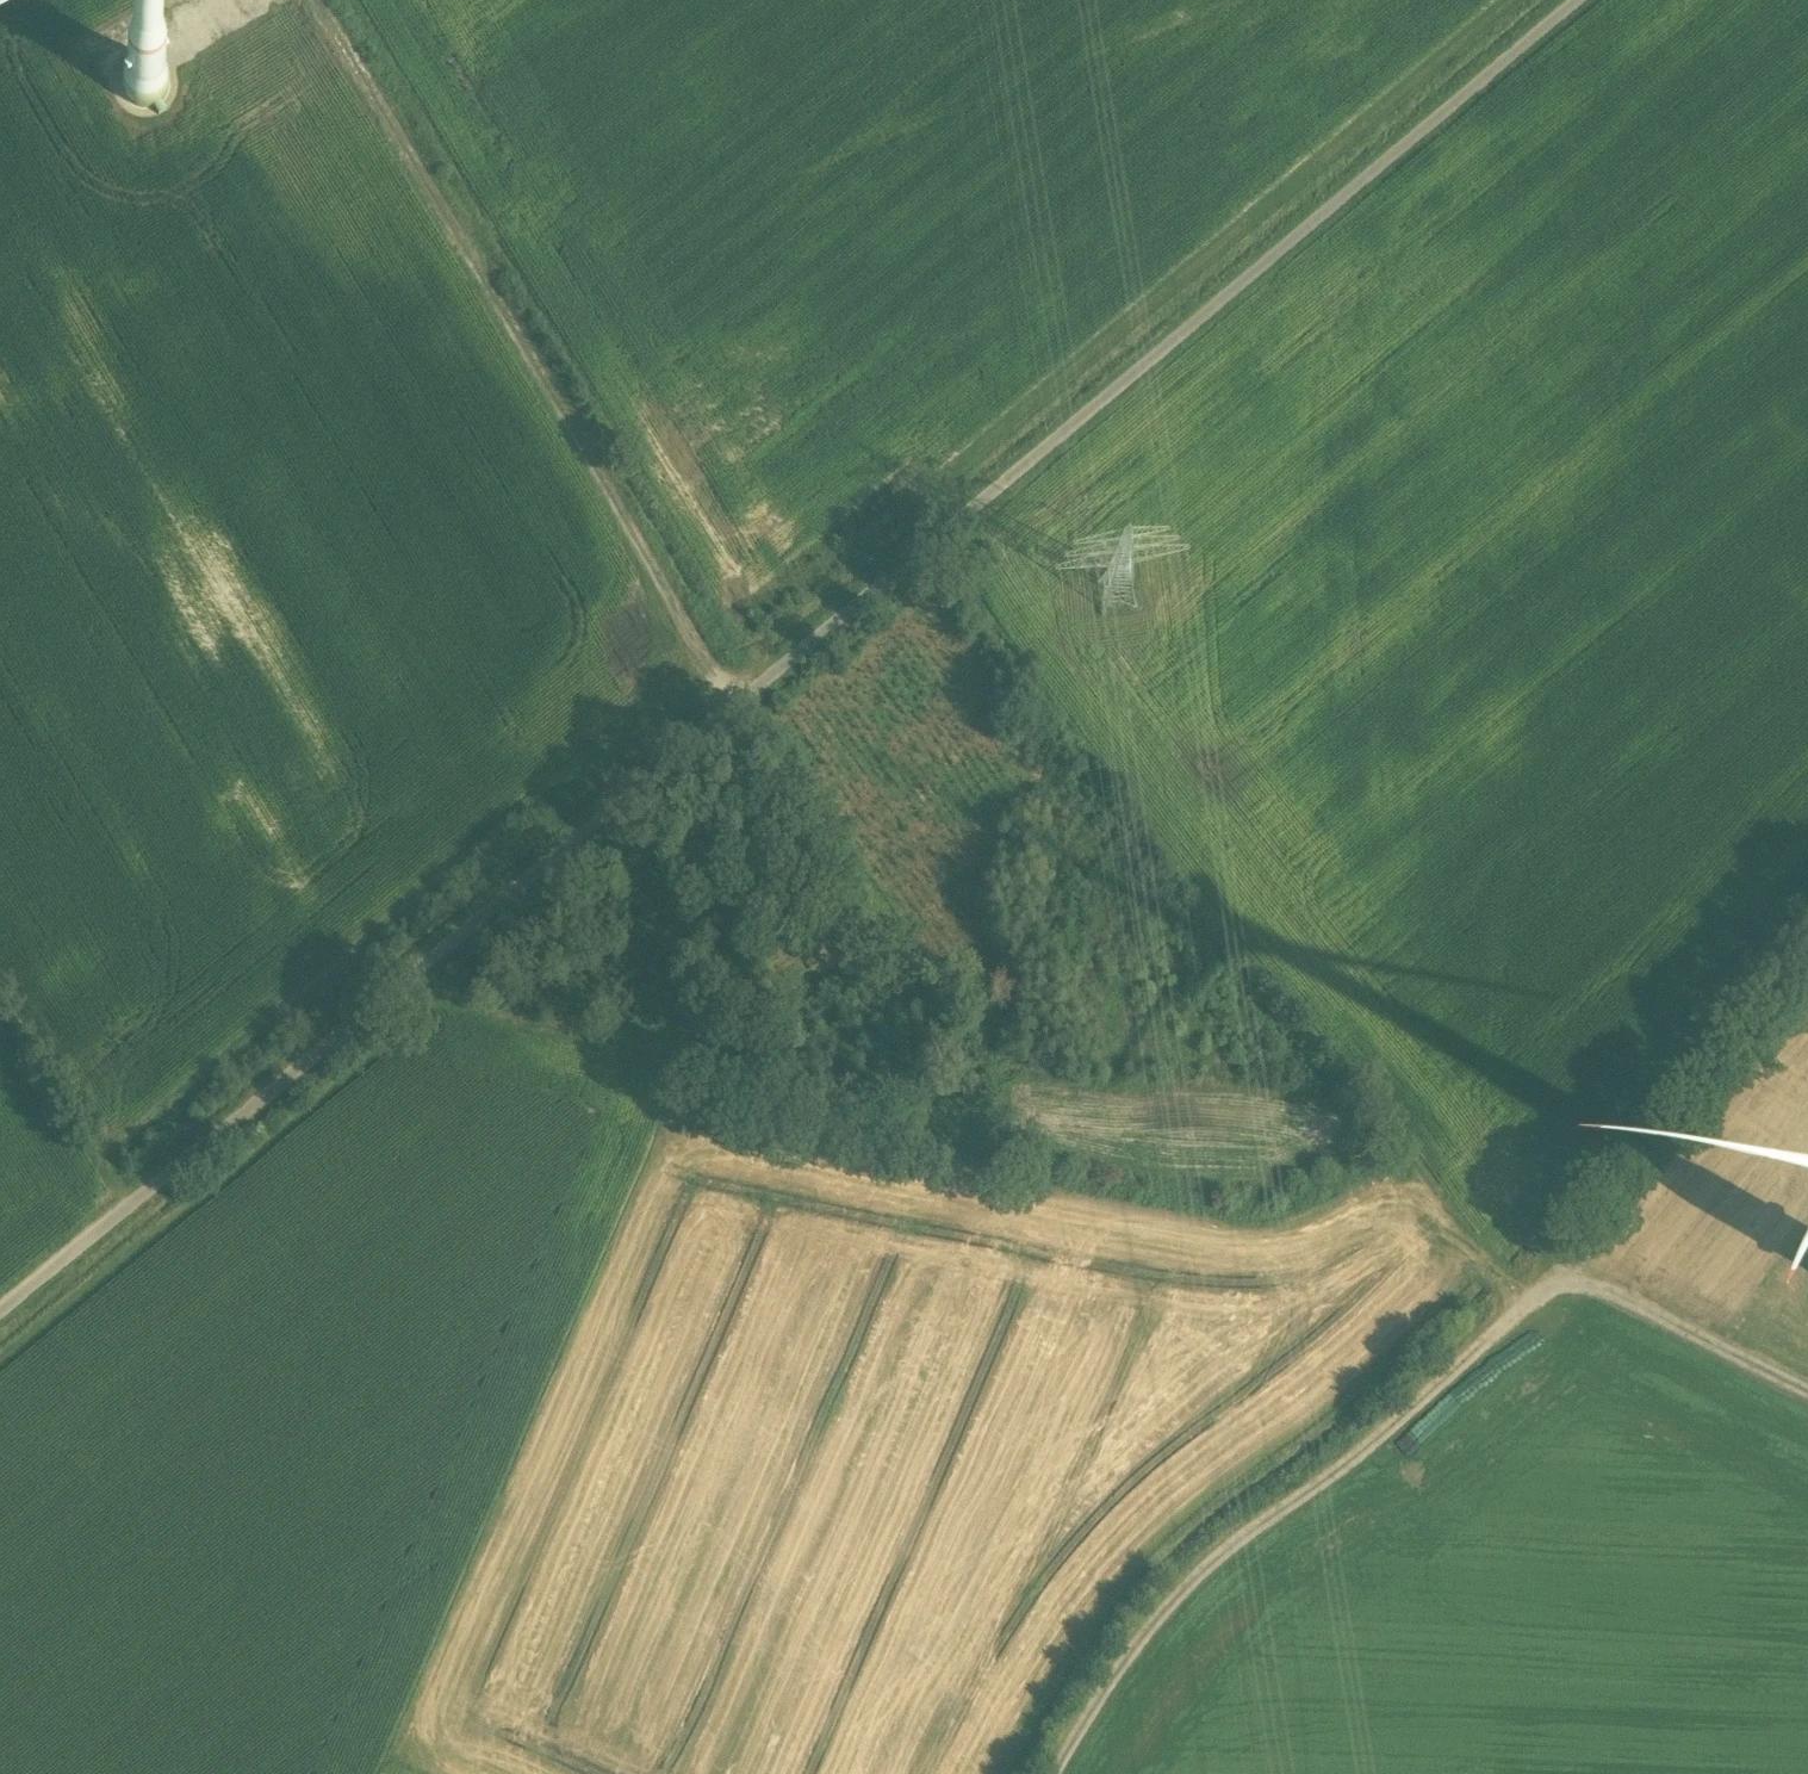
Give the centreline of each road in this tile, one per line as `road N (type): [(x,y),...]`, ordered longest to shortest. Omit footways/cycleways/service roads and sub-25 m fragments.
road 1 (unclassified): [(0,1319),(935,559),(1192,323),(1577,0)]
road 2 (track): [(1807,1388),(1585,1272),(1557,1268),(1530,1276),(1357,1447),(1245,1516),(1212,1546),(1092,1687),(1044,1773)]
road 3 (track): [(740,716),(317,0)]

